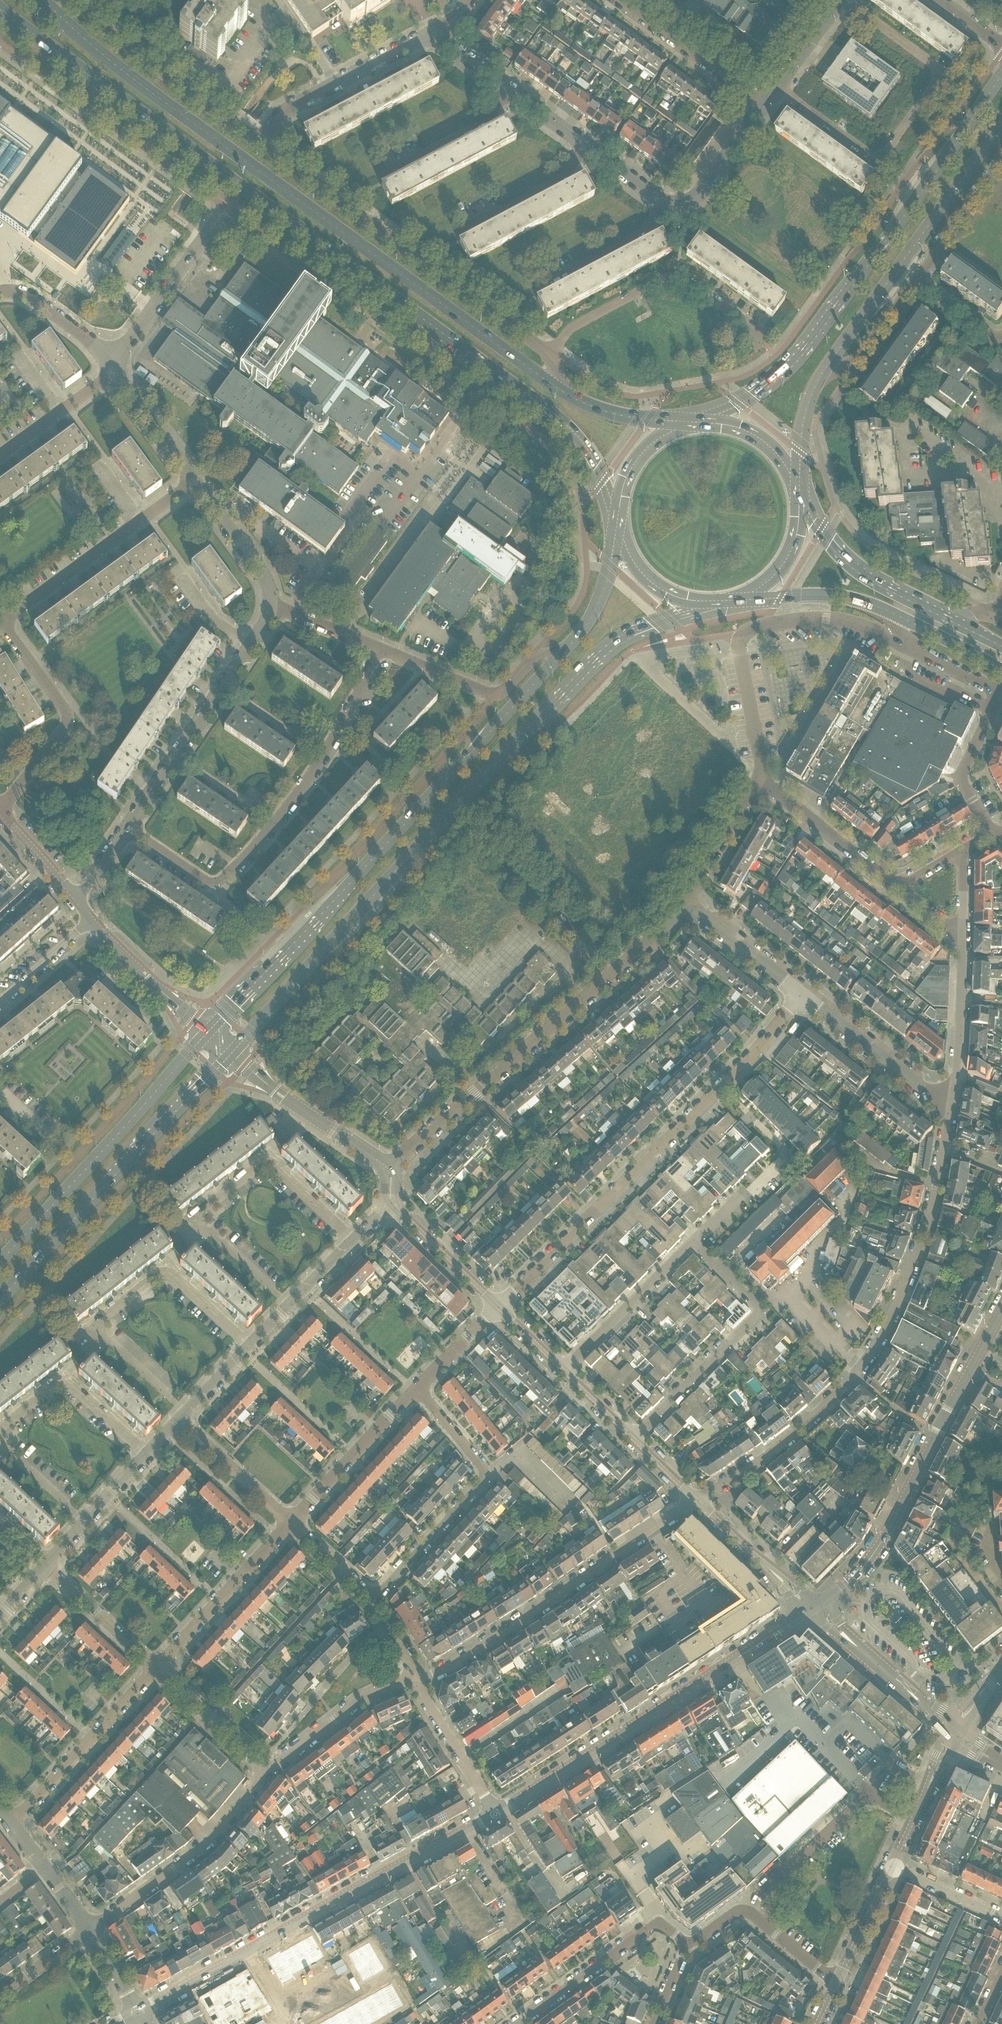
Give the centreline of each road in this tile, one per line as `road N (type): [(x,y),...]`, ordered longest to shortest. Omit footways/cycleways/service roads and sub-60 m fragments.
road 1 (primary): [(232,1053),(609,646),(649,624),(729,602)]
road 2 (primary): [(562,391),(101,55),(39,0)]
road 3 (primary): [(0,9),(458,345)]
road 4 (primary): [(570,646),(208,1032)]
road 5 (secondary): [(1001,74),(793,367),(755,396),(693,425)]
road 6 (residential): [(696,1501),(792,1438),(854,1376),(899,1302),(925,1238),(943,1150)]
road 7 (residential): [(498,1307),(718,1089),(801,994)]
road 8 (residential): [(387,1169),(684,900)]
road 9 (residential): [(128,827),(206,880),(221,880),(302,788),(378,648)]
road 10 (tertiary): [(496,1814),(811,1607)]
road 11 (tertiary): [(811,1607),(853,1579),(890,1528),(1001,1307)]
road 12 (unclassified): [(550,356),(260,143)]
road 13 (residential): [(846,0),(943,72),(880,160),(777,86)]
road 14 (primary): [(0,1299),(232,1053)]
road 15 (residential): [(351,1240),(266,1161),(195,1217),(289,1305)]
road 16 (residential): [(415,1683),(696,1501)]
road 17 (residential): [(249,1346),(164,1272),(93,1327),(186,1412)]
road 18 (unclassified): [(762,782),(739,649),(746,631),(825,618),(908,646)]
road 19 (secondary): [(817,383),(1001,130)]
road 20 (primary): [(208,1032),(0,1261)]
road 21 (tertiary): [(244,1953),(496,1814)]
road 22 (residential): [(372,1603),(482,1483),(480,1464),(414,1391)]
road 23 (unclassified): [(227,205),(415,343),(458,345)]
road 24 (residential): [(634,1439),(756,1316),(756,1305),(693,1242)]
road 25 (residential): [(763,343),(676,273),(568,332),(550,356)]
road 26 (unclassified): [(260,143),(65,0)]
road 27 (residential): [(89,1930),(212,1842),(269,1772)]
road 28 (primary): [(458,345),(570,430),(618,512)]
road 29 (residential): [(0,810),(67,722),(0,623)]
road 30 (residential): [(128,827),(253,642)]
road 31 (residential): [(743,1908),(867,1794),(915,1814)]
road 32 (residential): [(12,1826),(157,1668)]
road 33 (residential): [(260,143),(282,113),(436,32)]
road 34 (residential): [(517,2023),(656,1924),(687,1944)]
road 35 (residential): [(227,205),(111,366)]
road 36 (primary): [(950,622),(860,576),(798,502)]
road 37 (residential): [(157,1668),(291,1523)]
road 38 (tertiary): [(387,1169),(232,1053)]
road 39 (residential): [(147,1452),(64,1381),(0,1434)]
road 40 (tertiary): [(953,1732),(811,1607)]
road 41 (residential): [(951,1100),(926,1095),(801,994)]
road 42 (residential): [(563,1371),(693,1242)]
road 43 (residential): [(291,1523),(414,1391)]
road 44 (residential): [(763,104),(620,0)]
road 45 (residential): [(269,1772),(361,1700),(412,1677)]
road 46 (residential): [(0,623),(139,521)]
road 47 (residential): [(897,888),(762,782)]
road 48 (tertiary): [(90,920),(208,1032)]
road 49 (residential): [(951,1100),(962,939)]
road 50 (tertiary): [(811,1607),(696,1501)]
road 51 (unclassified): [(990,832),(960,776),(1000,693)]
road 52 (residential): [(496,1814),(415,1683)]
road 53 (residential): [(269,1772),(157,1668)]
road 54 (residential): [(291,1523),(178,1421)]
road 55 (primary): [(618,524),(627,554),(654,586),(687,602),(729,602)]
road 56 (residential): [(157,1668),(46,1565)]
road 57 (residential): [(801,994),(684,900)]
road 58 (residential): [(414,1391),(305,1288)]
road 59 (tertiary): [(498,1307),(388,1206)]
road 60 (residential): [(469,232),(565,179),(587,146)]
road 61 (residential): [(270,606),(261,569),(193,481)]
road 62 (residential): [(662,203),(693,199),(763,104)]
road 63 (primary): [(740,599),(822,596),(887,613)]
road 64 (residential): [(393,171),(489,119),(510,88)]
road 65 (residential): [(545,285),(642,234),(662,203)]
road 66 (unclassified): [(916,281),(1001,162)]
road 67 (unclassified): [(817,383),(858,360),(916,281)]
road 68 (residential): [(684,900),(762,782)]
road 69 (residential): [(193,481),(111,366)]
road 70 (residential): [(111,366),(37,301),(0,292)]
road 71 (primary): [(690,426),(615,414),(562,391)]
road 72 (primary): [(618,524),(602,596),(570,646)]
road 73 (primary): [(796,491),(782,462),(754,436),(693,425)]
road 74 (primary): [(887,613),(1001,670)]
road 75 (tertiary): [(837,1980),(891,1865)]
road 76 (residential): [(495,695),(378,648)]
road 77 (unclassified): [(124,133),(227,205)]
road 78 (residential): [(0,1003),(90,920)]
road 79 (tertiary): [(138,2013),(244,1953)]
road 80 (residential): [(1001,1916),(891,1865)]
road 81 (primary): [(740,599),(785,562),(798,502)]
road 82 (primary): [(690,426),(641,454),(618,512)]

